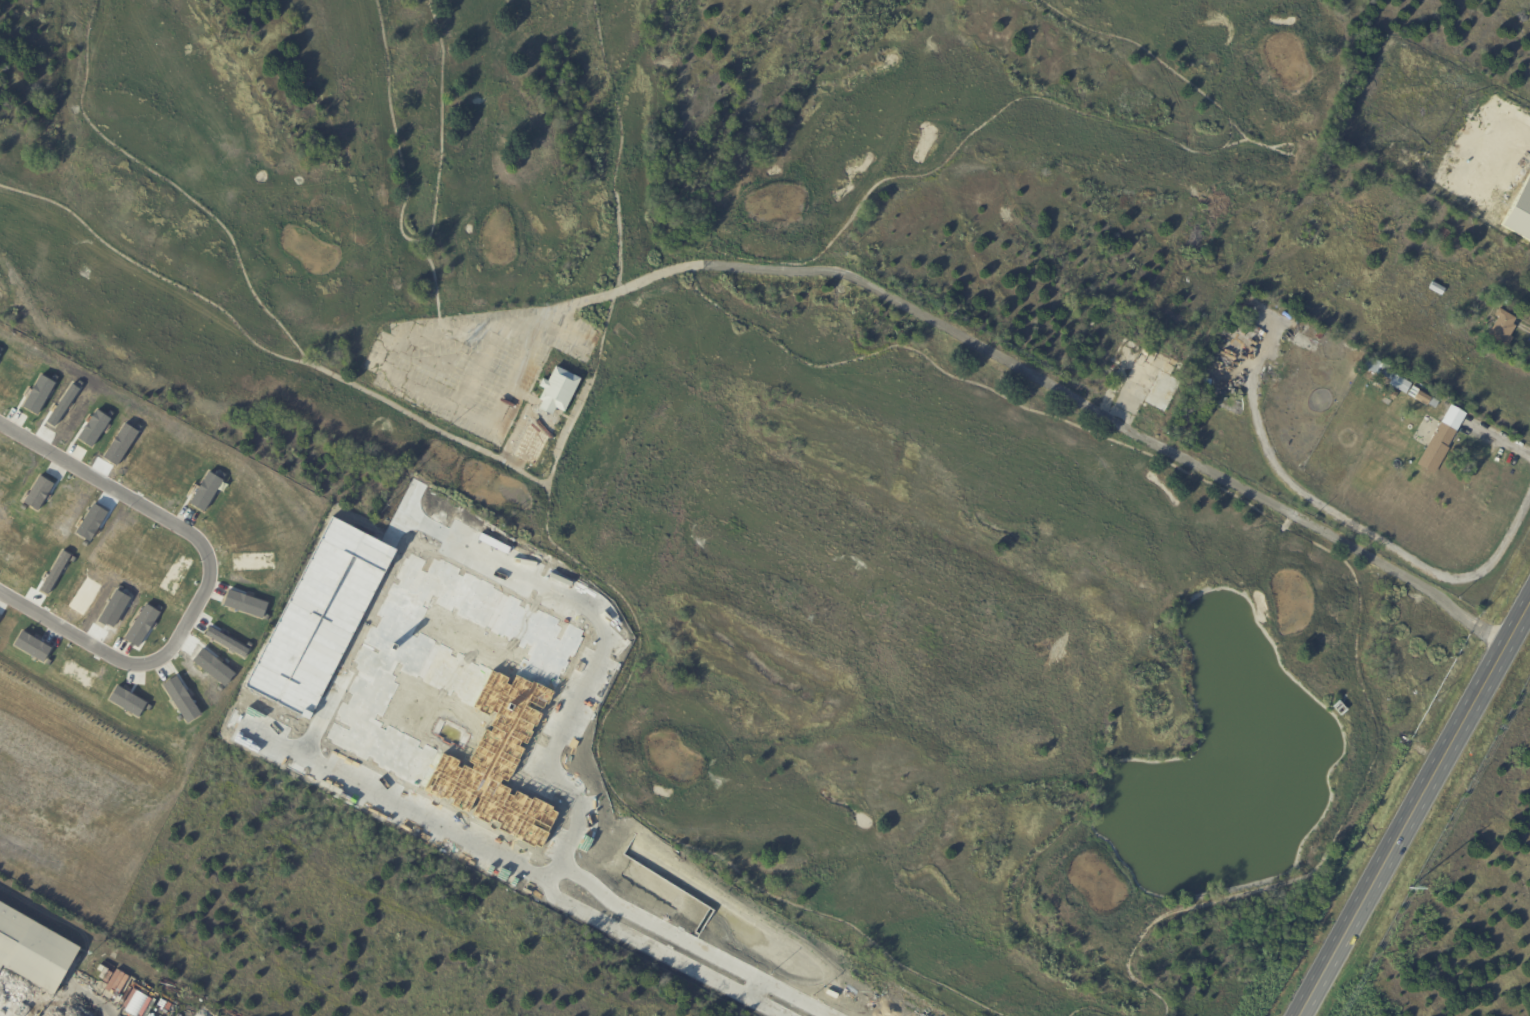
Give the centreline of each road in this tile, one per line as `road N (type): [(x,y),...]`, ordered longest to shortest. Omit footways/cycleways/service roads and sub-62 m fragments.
road 1 (residential): [(0,417),(193,529),(217,560),(211,592),(176,650),(147,664),(0,584)]
road 2 (secondary): [(1293,1015),(1529,590)]

